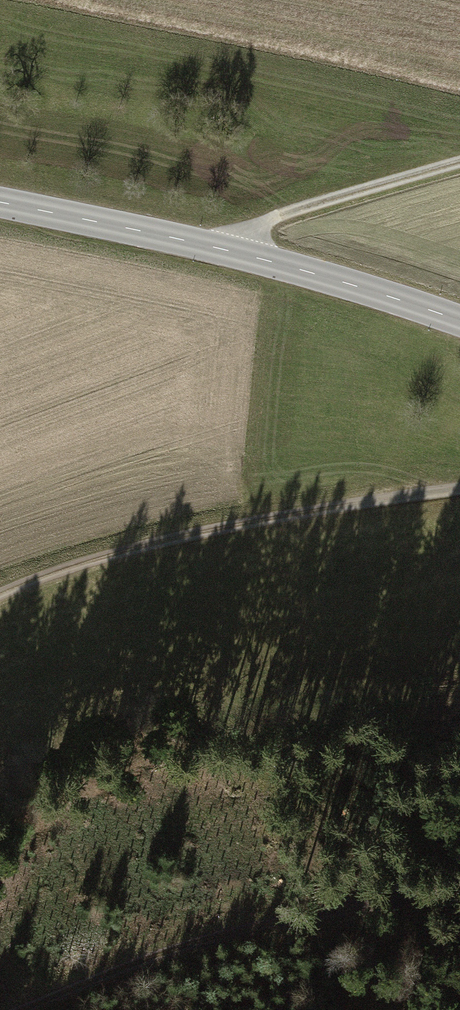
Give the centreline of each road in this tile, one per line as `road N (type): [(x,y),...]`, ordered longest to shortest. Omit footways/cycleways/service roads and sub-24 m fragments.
road 1 (tertiary): [(459,324),(231,252),(0,205)]
road 2 (track): [(0,595),(91,563),(253,527),(459,496)]
road 3 (track): [(27,1009),(314,914),(459,901)]
road 4 (track): [(459,164),(270,225),(231,252)]

